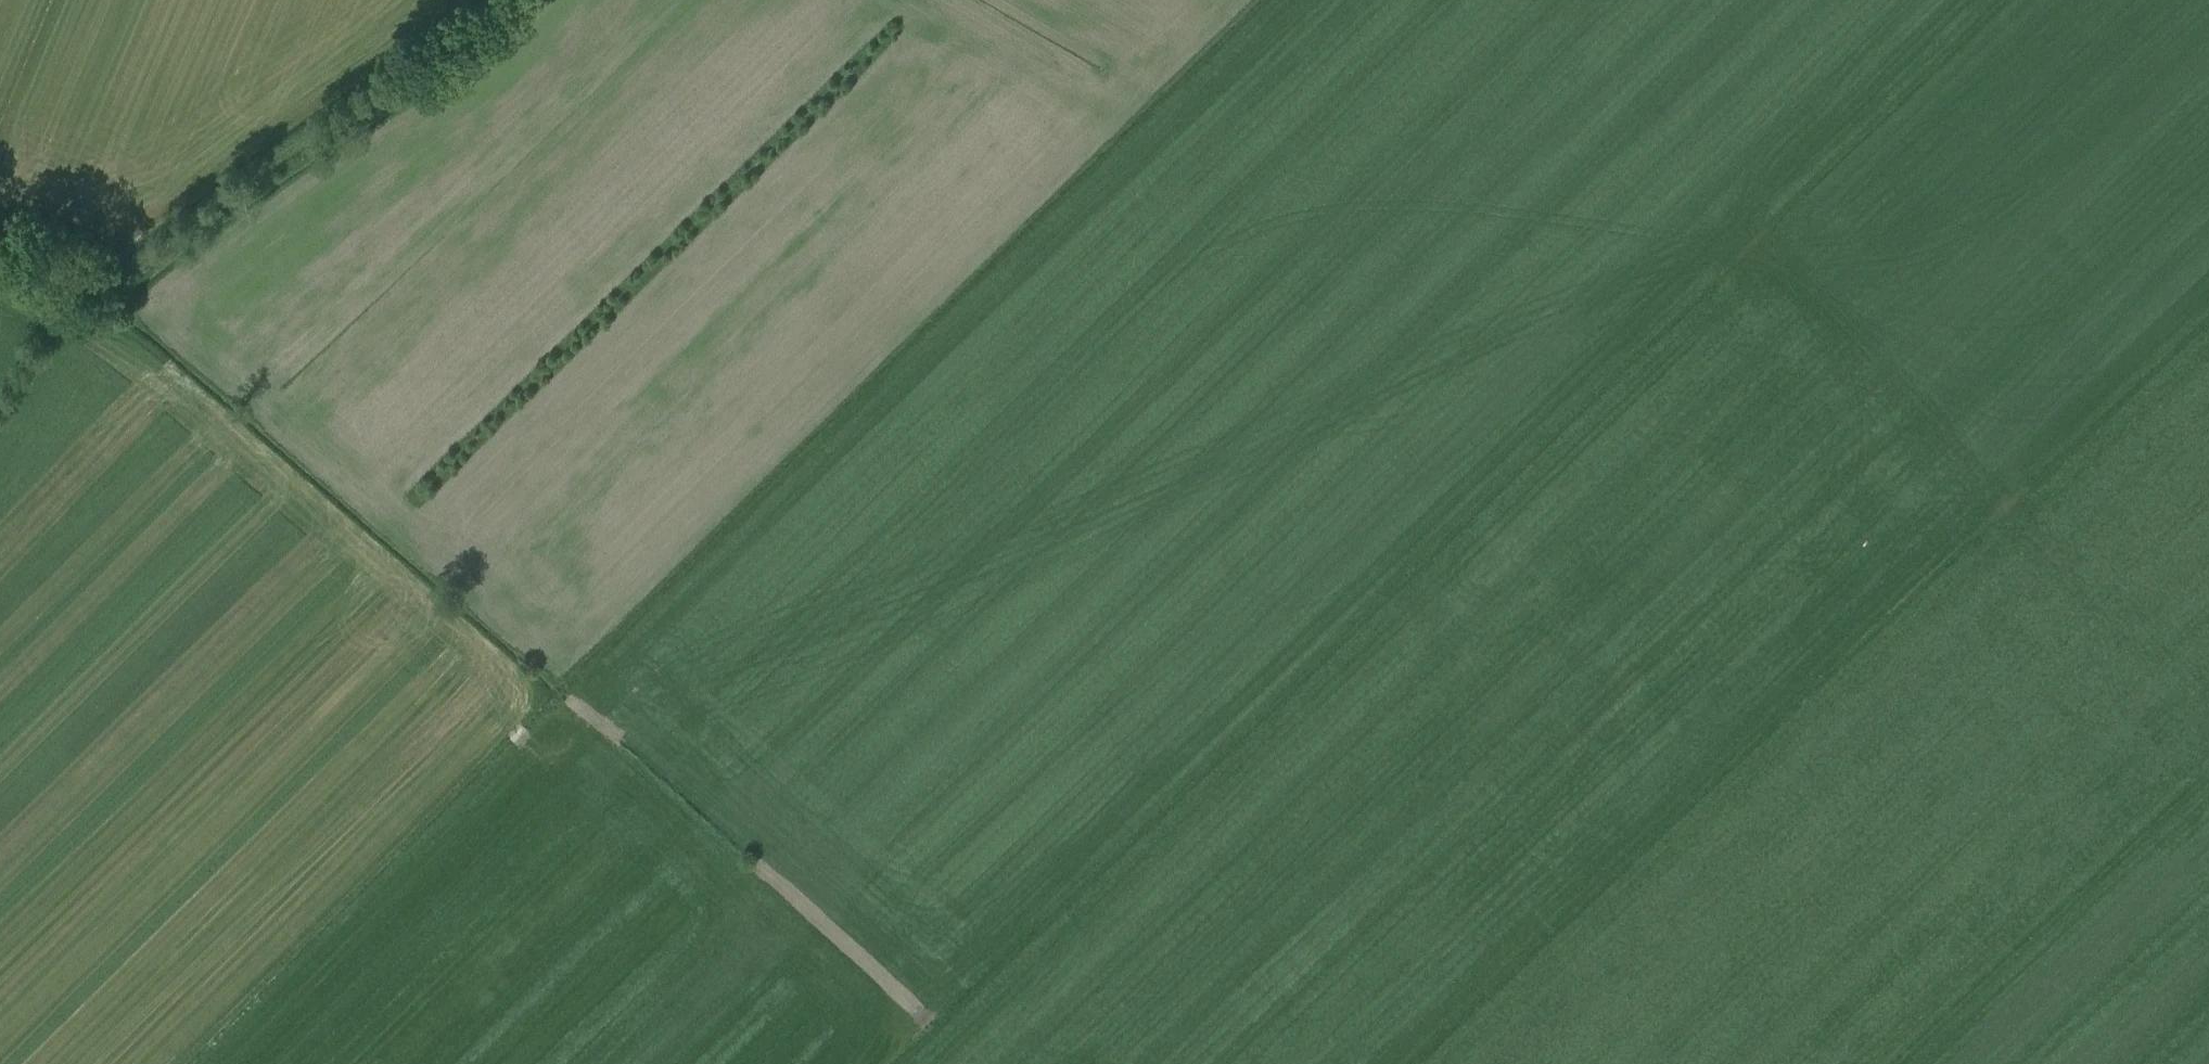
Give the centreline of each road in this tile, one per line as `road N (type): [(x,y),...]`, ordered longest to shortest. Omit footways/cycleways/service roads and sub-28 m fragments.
road 1 (track): [(0,233),(84,268),(100,284),(124,282),(486,23),(505,0)]

